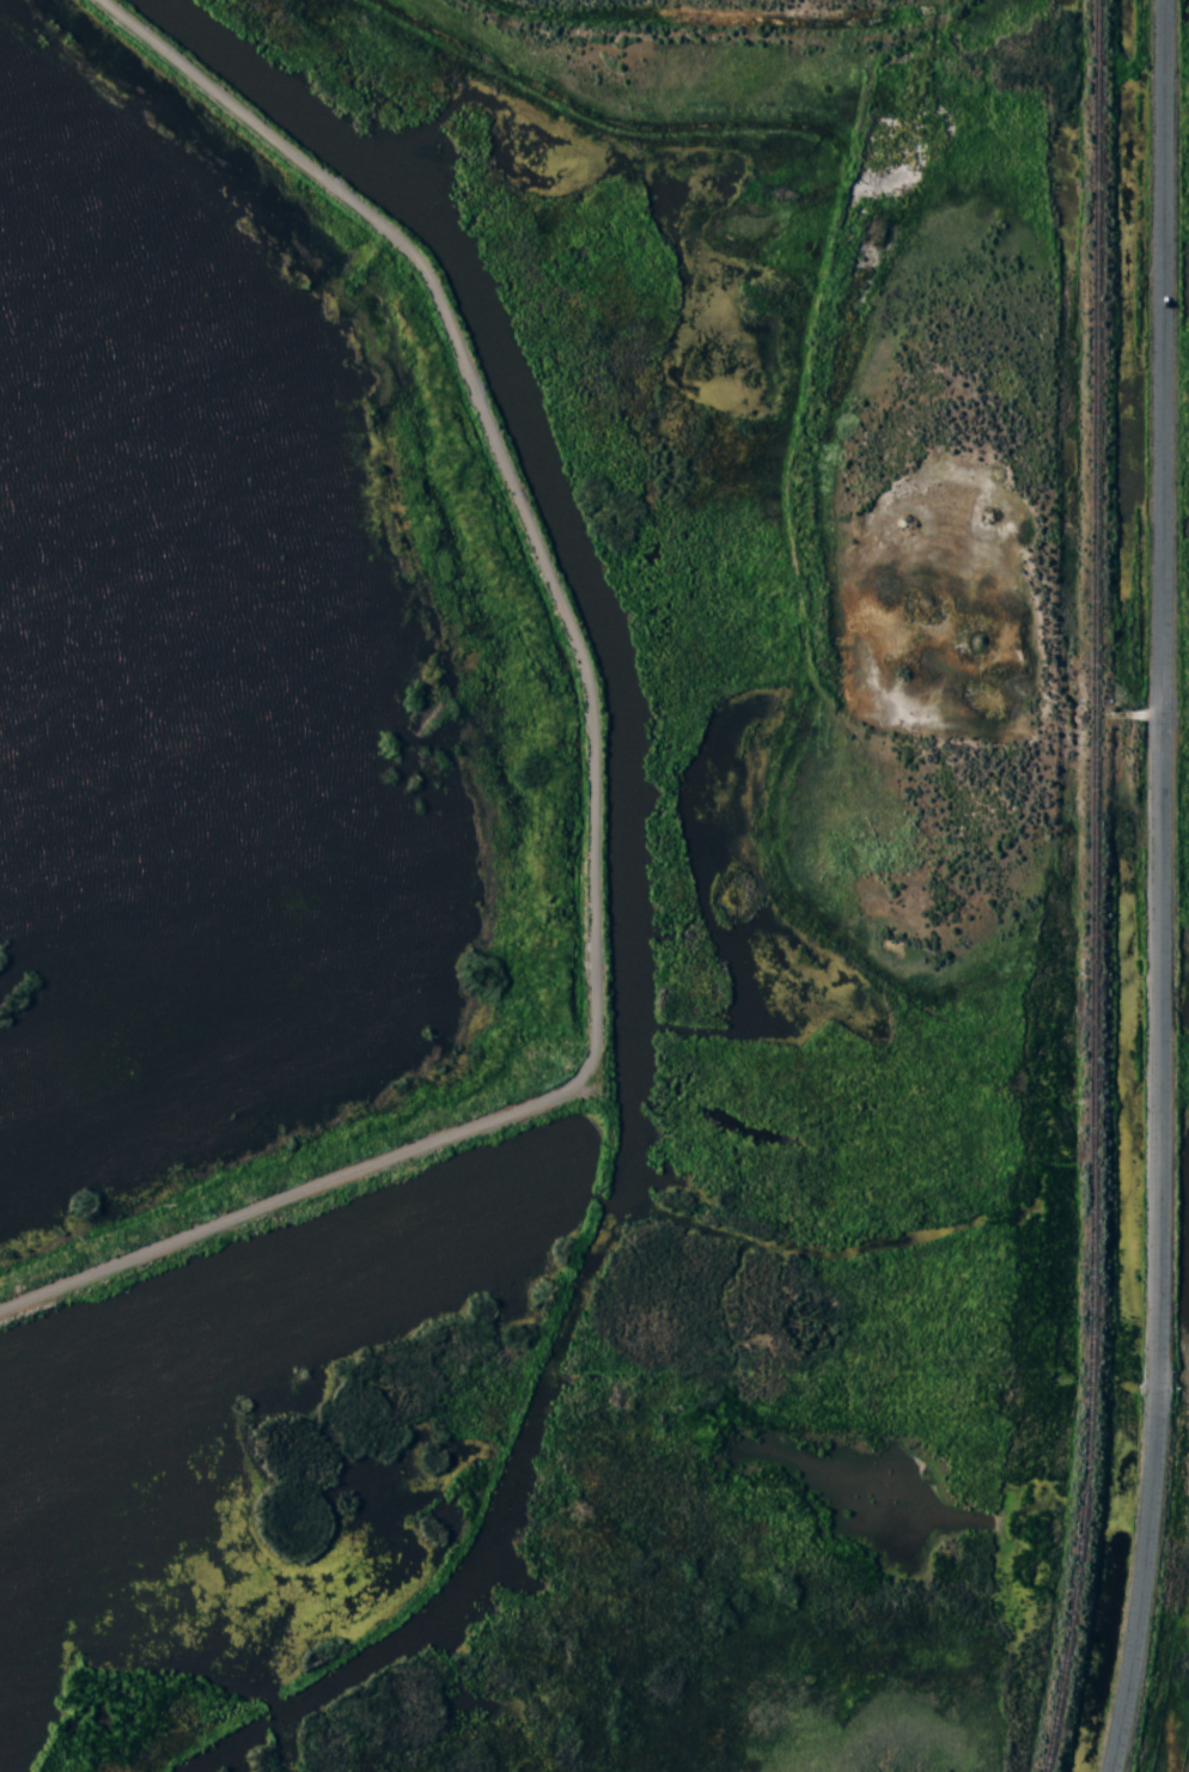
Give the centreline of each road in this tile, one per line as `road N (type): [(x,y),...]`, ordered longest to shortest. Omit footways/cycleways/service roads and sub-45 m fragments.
road 1 (tertiary): [(1110,1771),(1140,1606),(1159,1376),(1162,0)]

